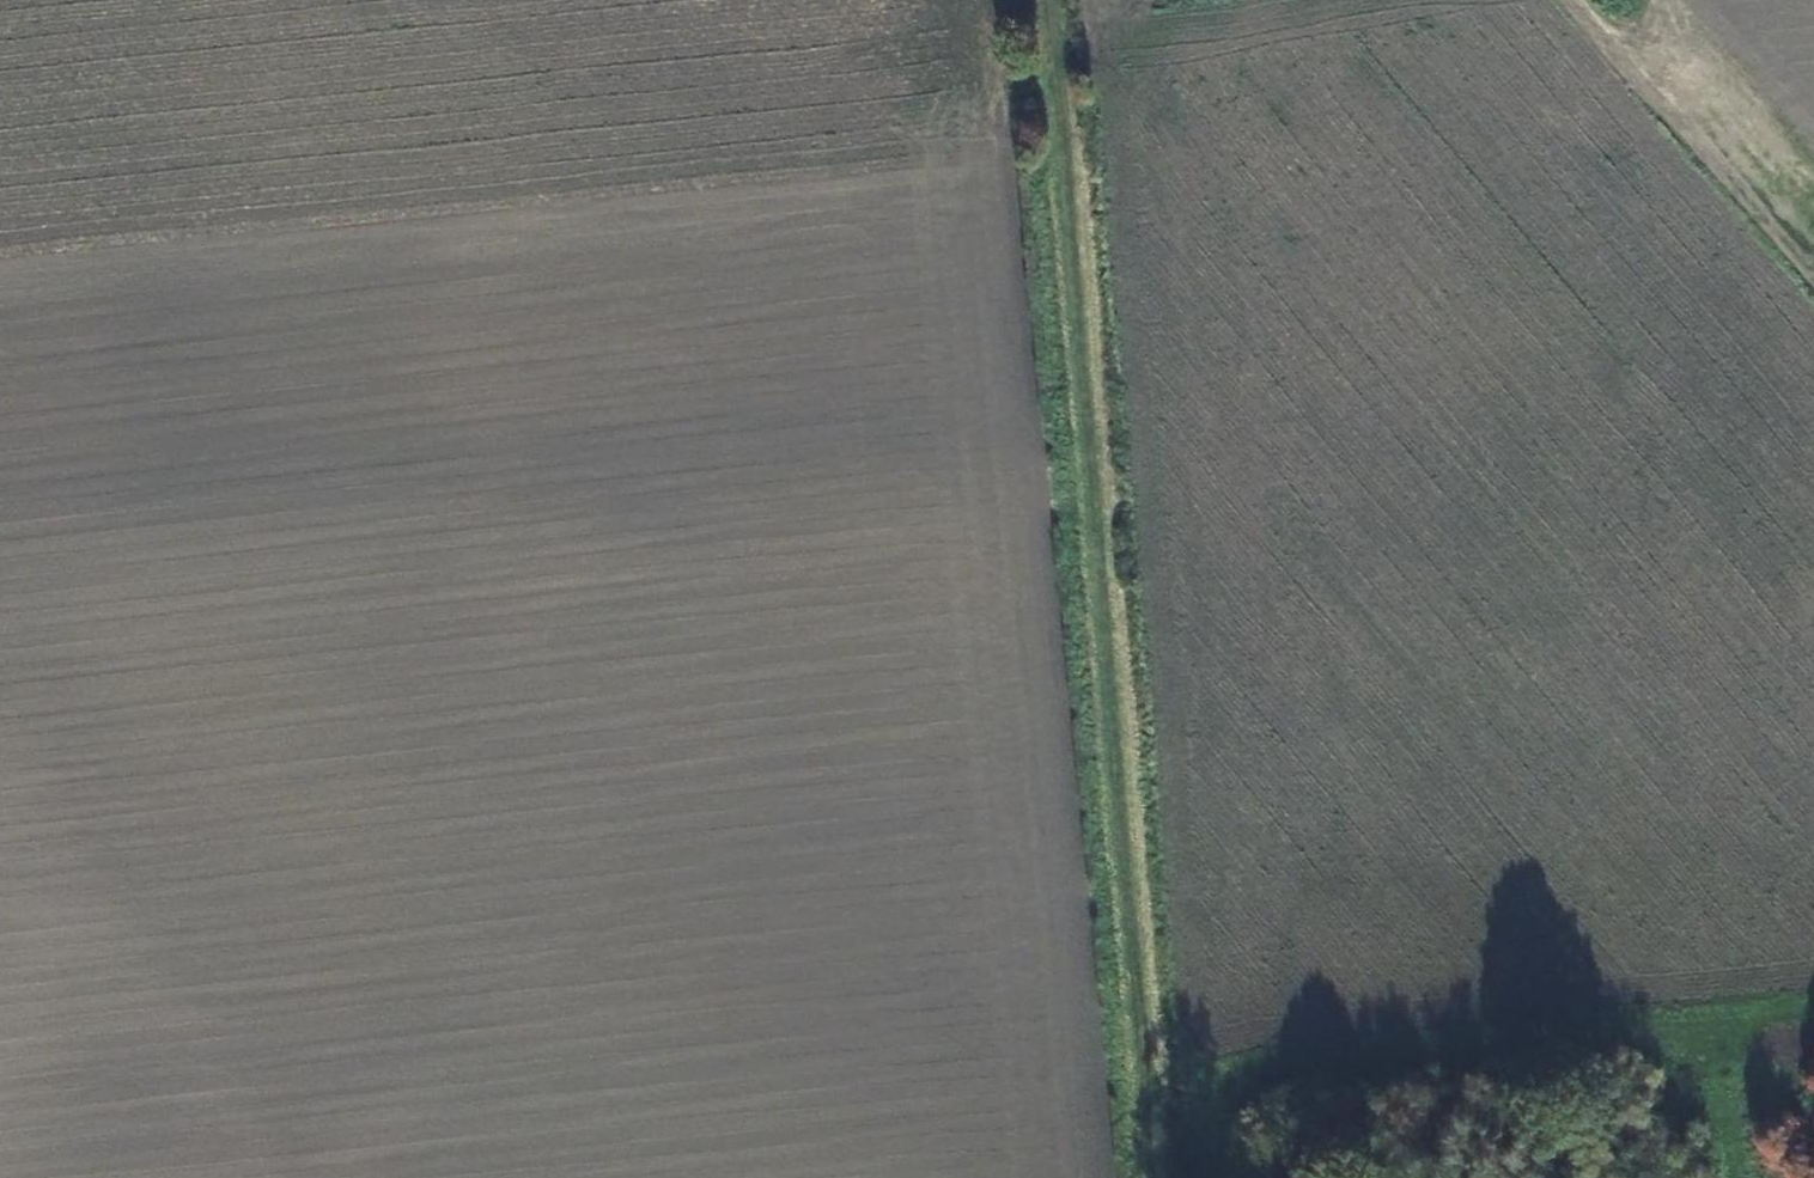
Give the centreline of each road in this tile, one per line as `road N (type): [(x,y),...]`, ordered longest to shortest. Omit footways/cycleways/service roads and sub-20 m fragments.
road 1 (track): [(1160,1177),(1129,979),(1041,0)]
road 2 (track): [(1145,1061),(1546,1034),(1813,1005)]
road 3 (track): [(1813,282),(1577,0)]

